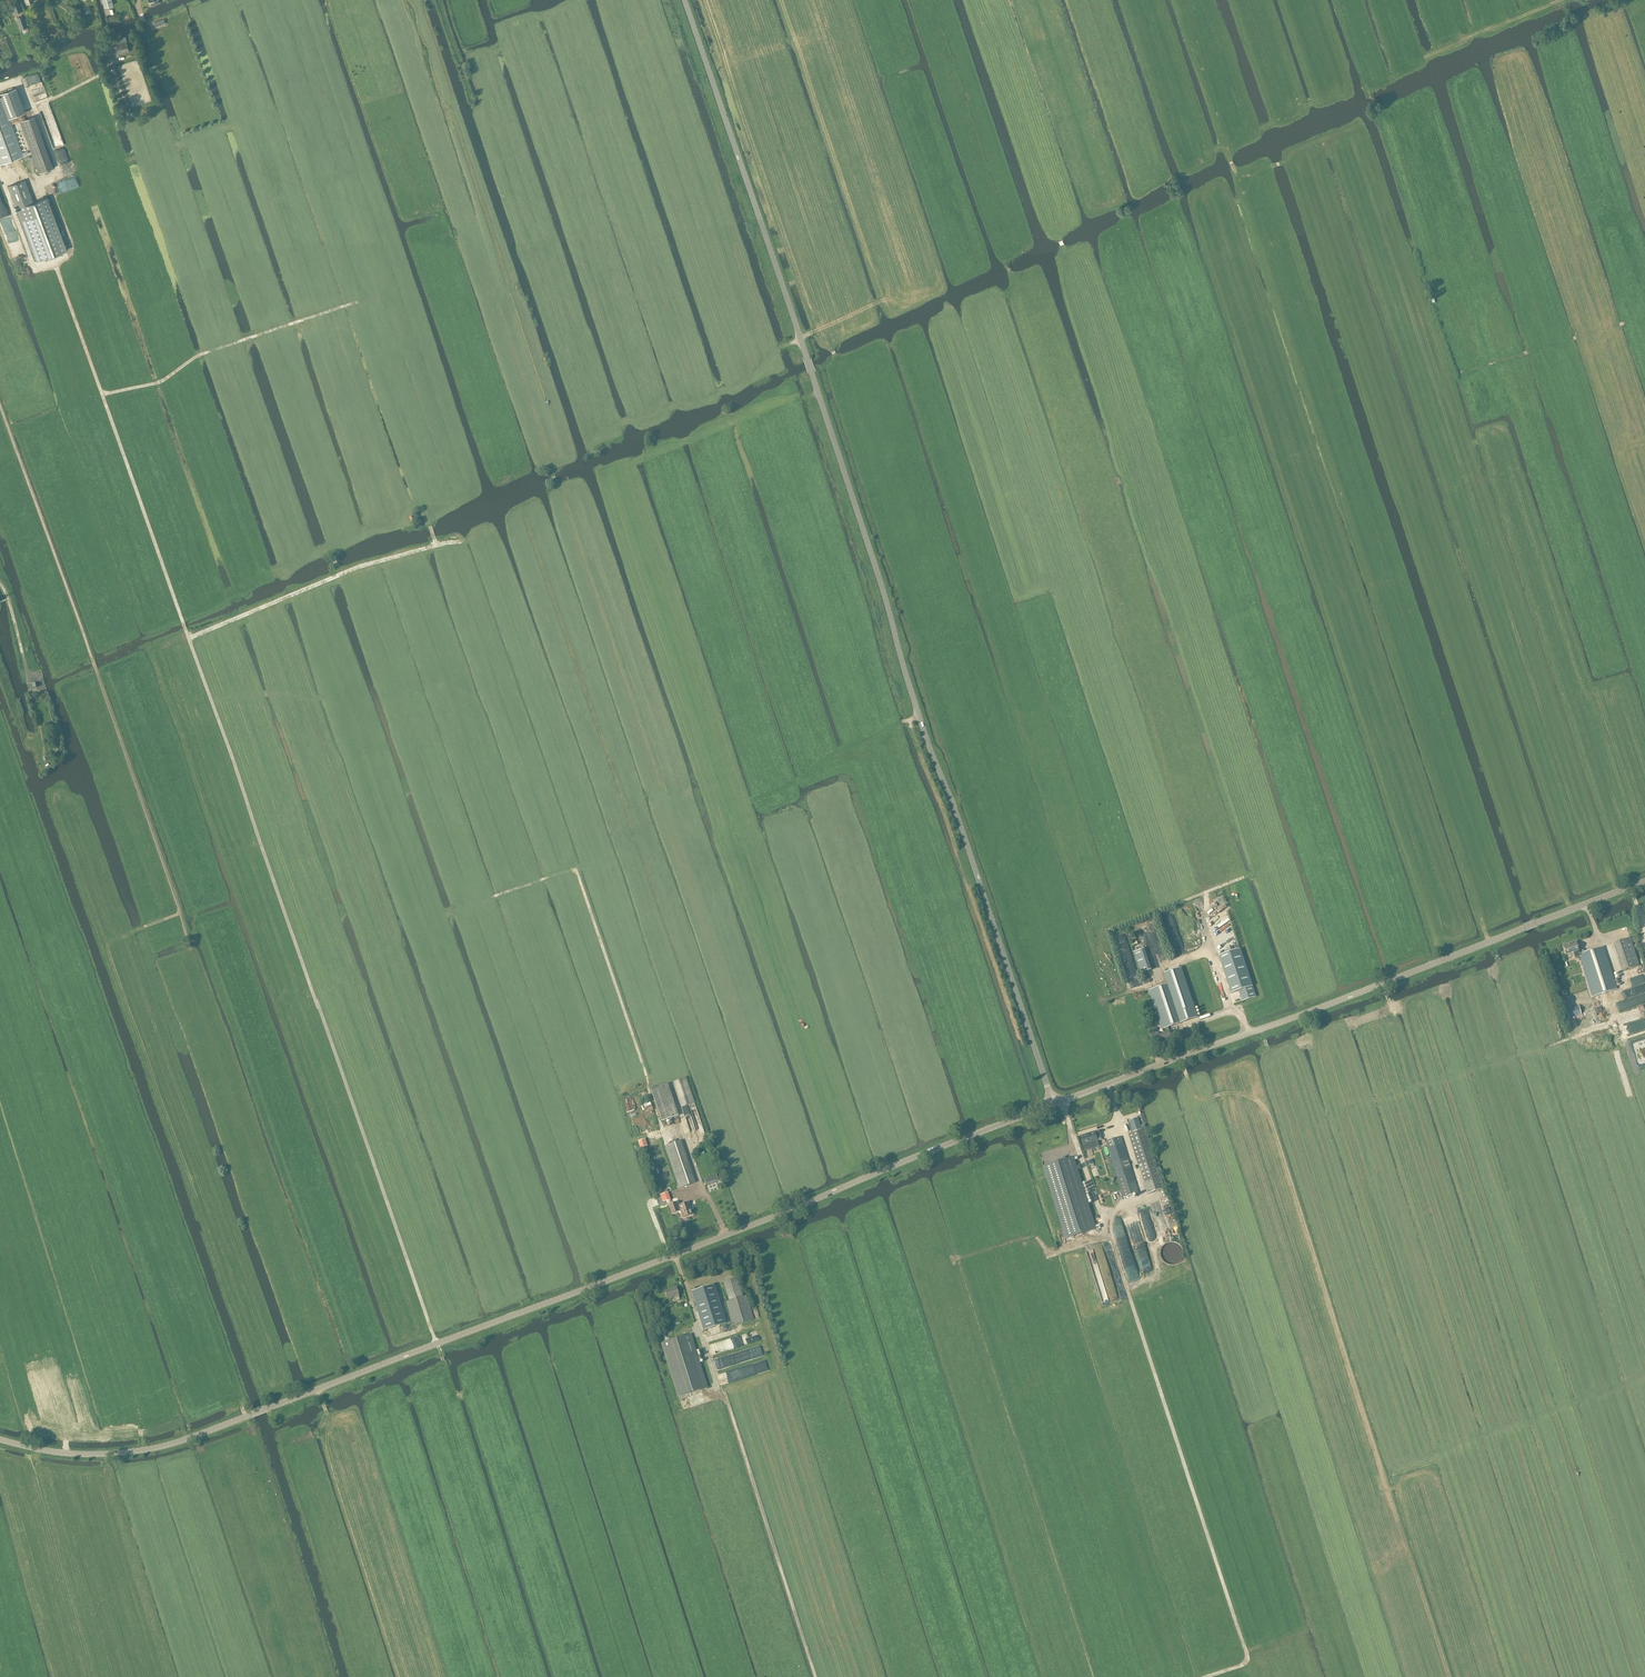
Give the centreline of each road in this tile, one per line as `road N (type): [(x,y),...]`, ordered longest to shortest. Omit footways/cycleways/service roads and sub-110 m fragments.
road 1 (unclassified): [(1054,1105),(684,0)]
road 2 (track): [(436,1344),(54,264)]
road 3 (unclassified): [(251,1415),(1054,1105)]
road 4 (unclassified): [(1054,1105),(1644,882)]
road 5 (track): [(190,947),(0,404)]
road 6 (track): [(1627,324),(1461,371),(1336,0)]
road 7 (track): [(1206,1676),(1249,1662),(1103,1214)]
road 8 (track): [(664,1138),(574,869),(495,895)]
road 9 (track): [(101,394),(161,382),(198,355),(357,302)]
road 10 (unclassified): [(251,1415),(148,1450),(104,1455),(0,1441)]
road 11 (track): [(1644,1138),(1605,1015),(1621,990)]

